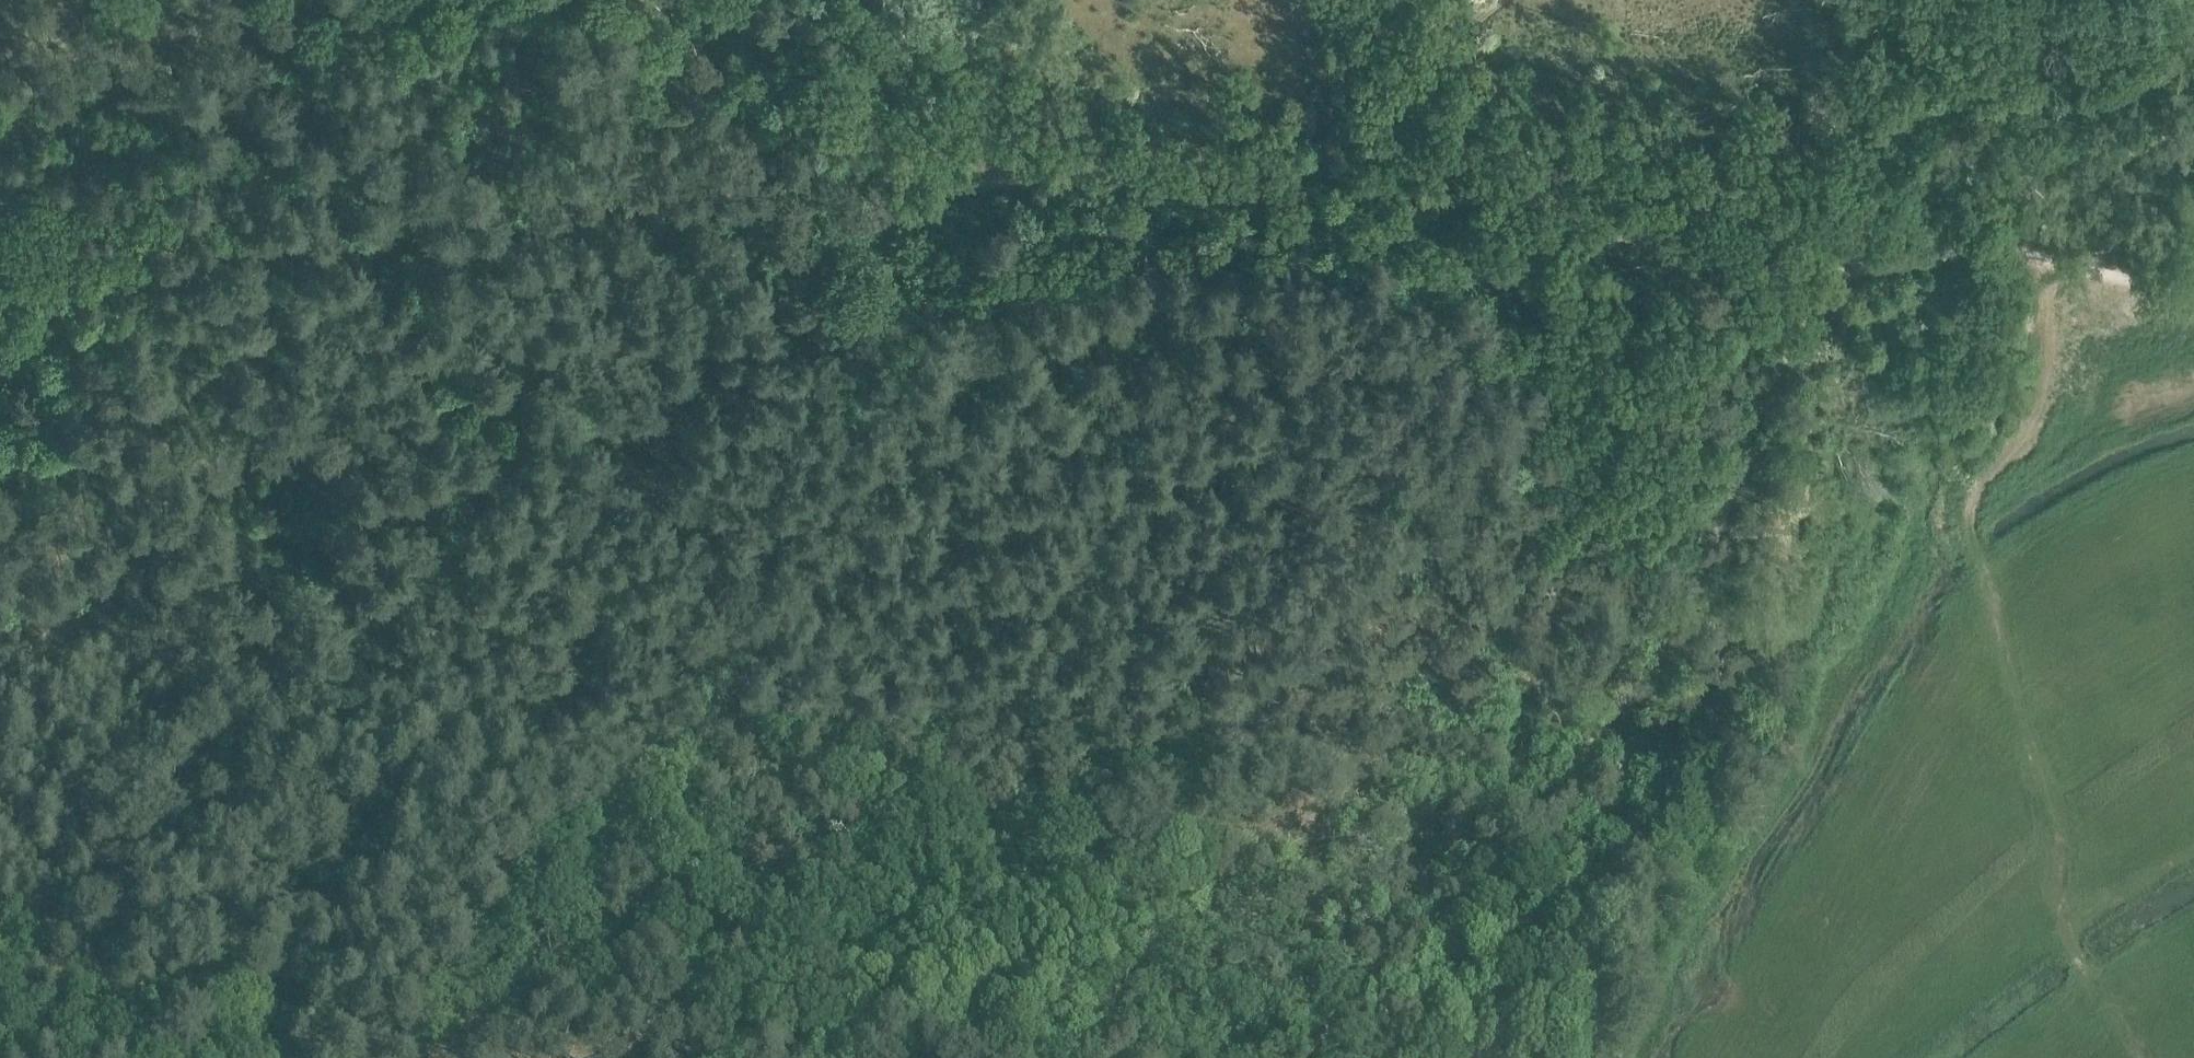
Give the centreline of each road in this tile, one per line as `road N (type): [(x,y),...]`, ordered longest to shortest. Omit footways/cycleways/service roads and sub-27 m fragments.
road 1 (track): [(1290,172),(1043,178),(855,201),(704,195),(273,241)]
road 2 (track): [(1822,295),(1771,389),(1697,578),(1539,831),(1297,1057)]
road 3 (track): [(0,269),(273,241)]
road 4 (track): [(1498,0),(1290,172)]

